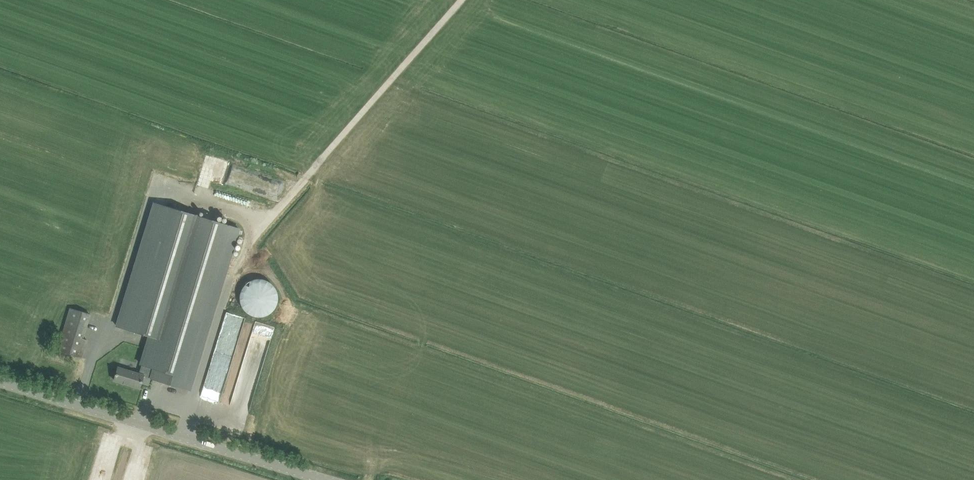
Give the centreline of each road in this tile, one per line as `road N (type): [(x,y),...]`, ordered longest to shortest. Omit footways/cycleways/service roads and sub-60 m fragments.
road 1 (unclassified): [(322,479),(0,384)]

